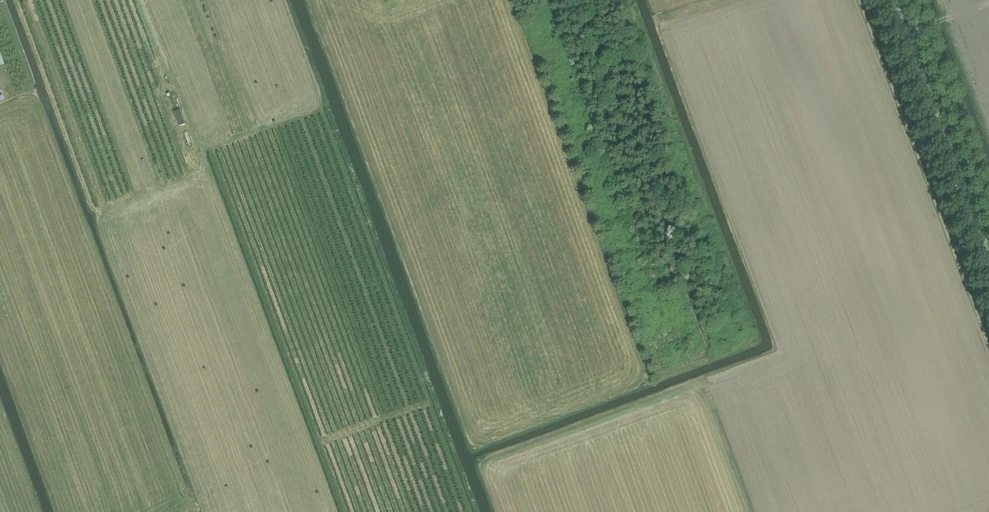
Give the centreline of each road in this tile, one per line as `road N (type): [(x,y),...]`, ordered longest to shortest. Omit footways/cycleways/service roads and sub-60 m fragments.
road 1 (tertiary): [(988,261),(892,0)]

